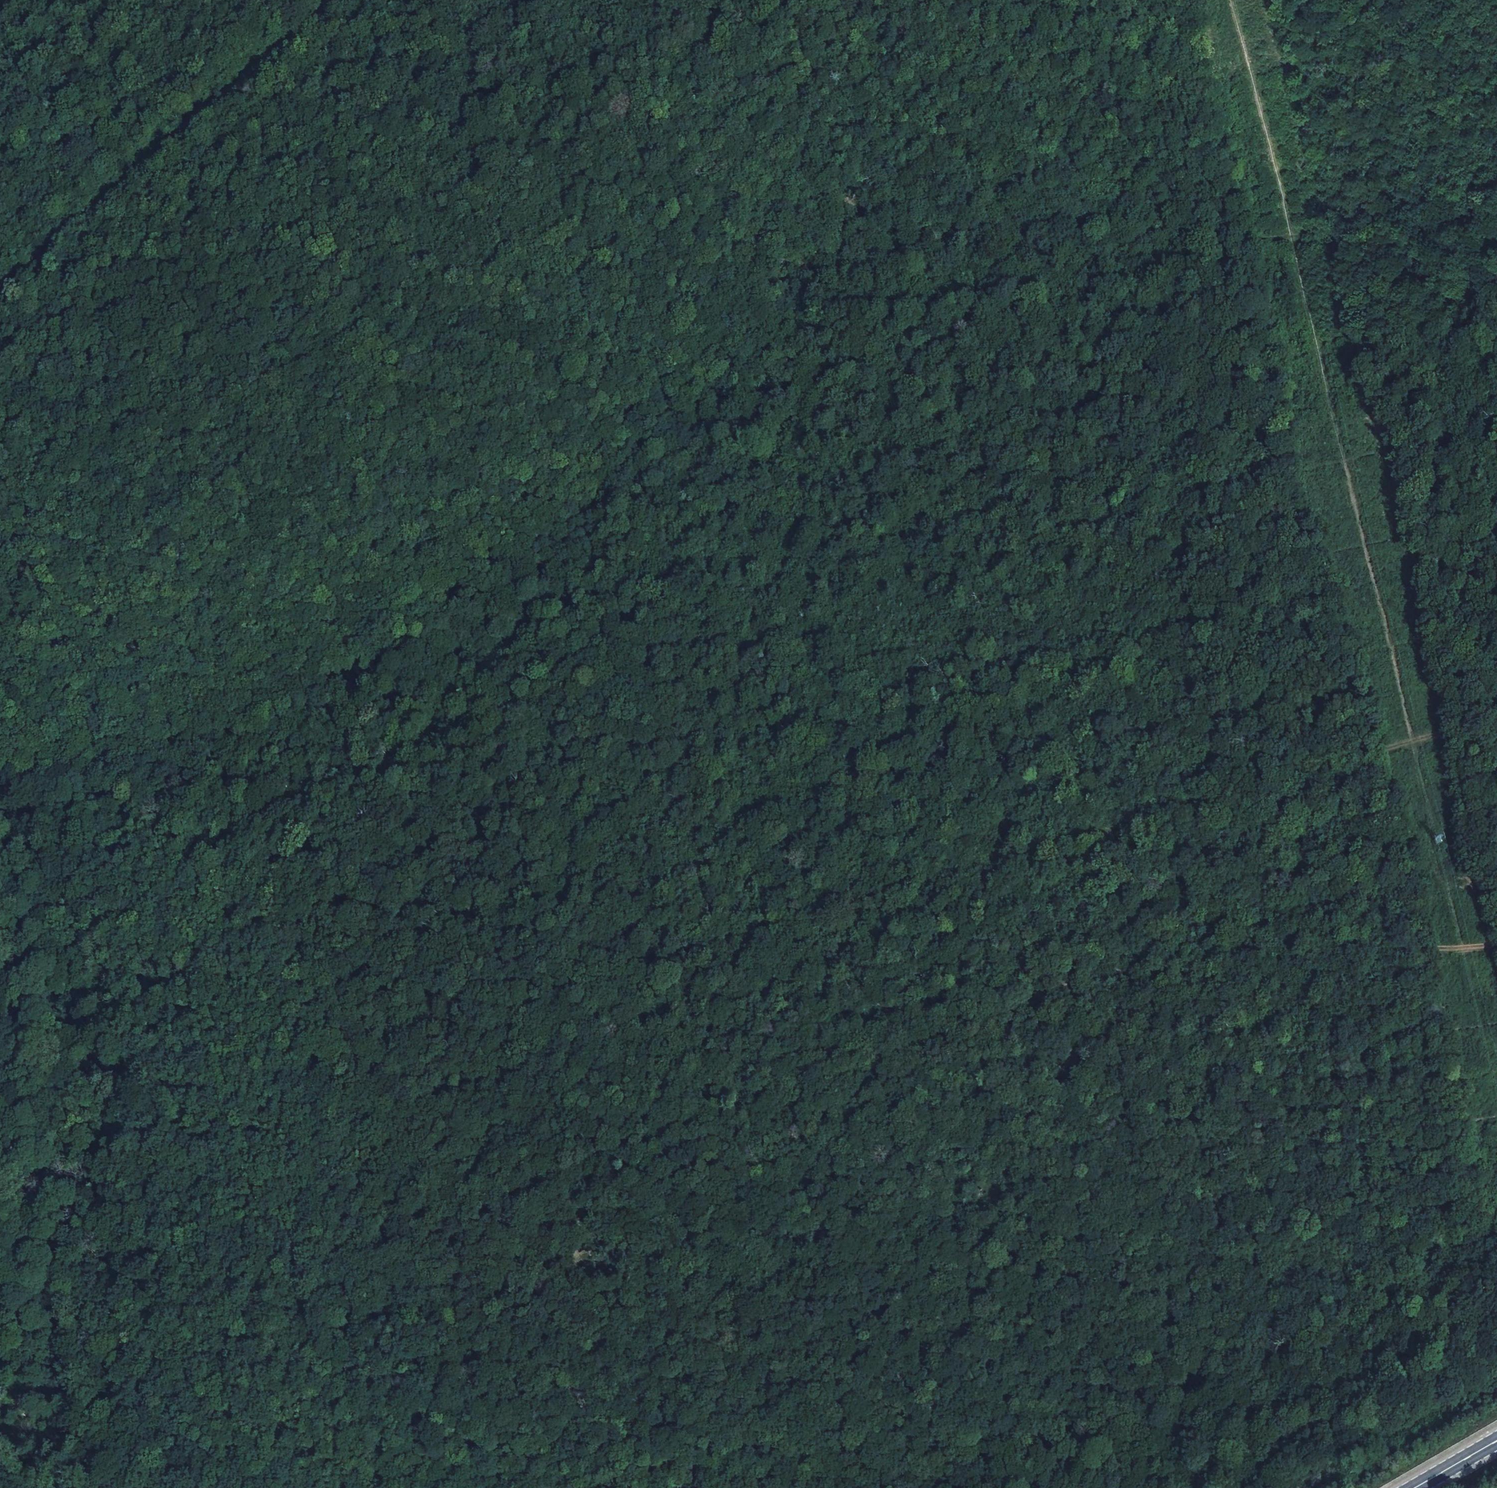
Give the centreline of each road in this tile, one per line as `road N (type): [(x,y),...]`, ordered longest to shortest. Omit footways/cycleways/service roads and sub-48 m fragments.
road 1 (track): [(333,0),(0,292)]

